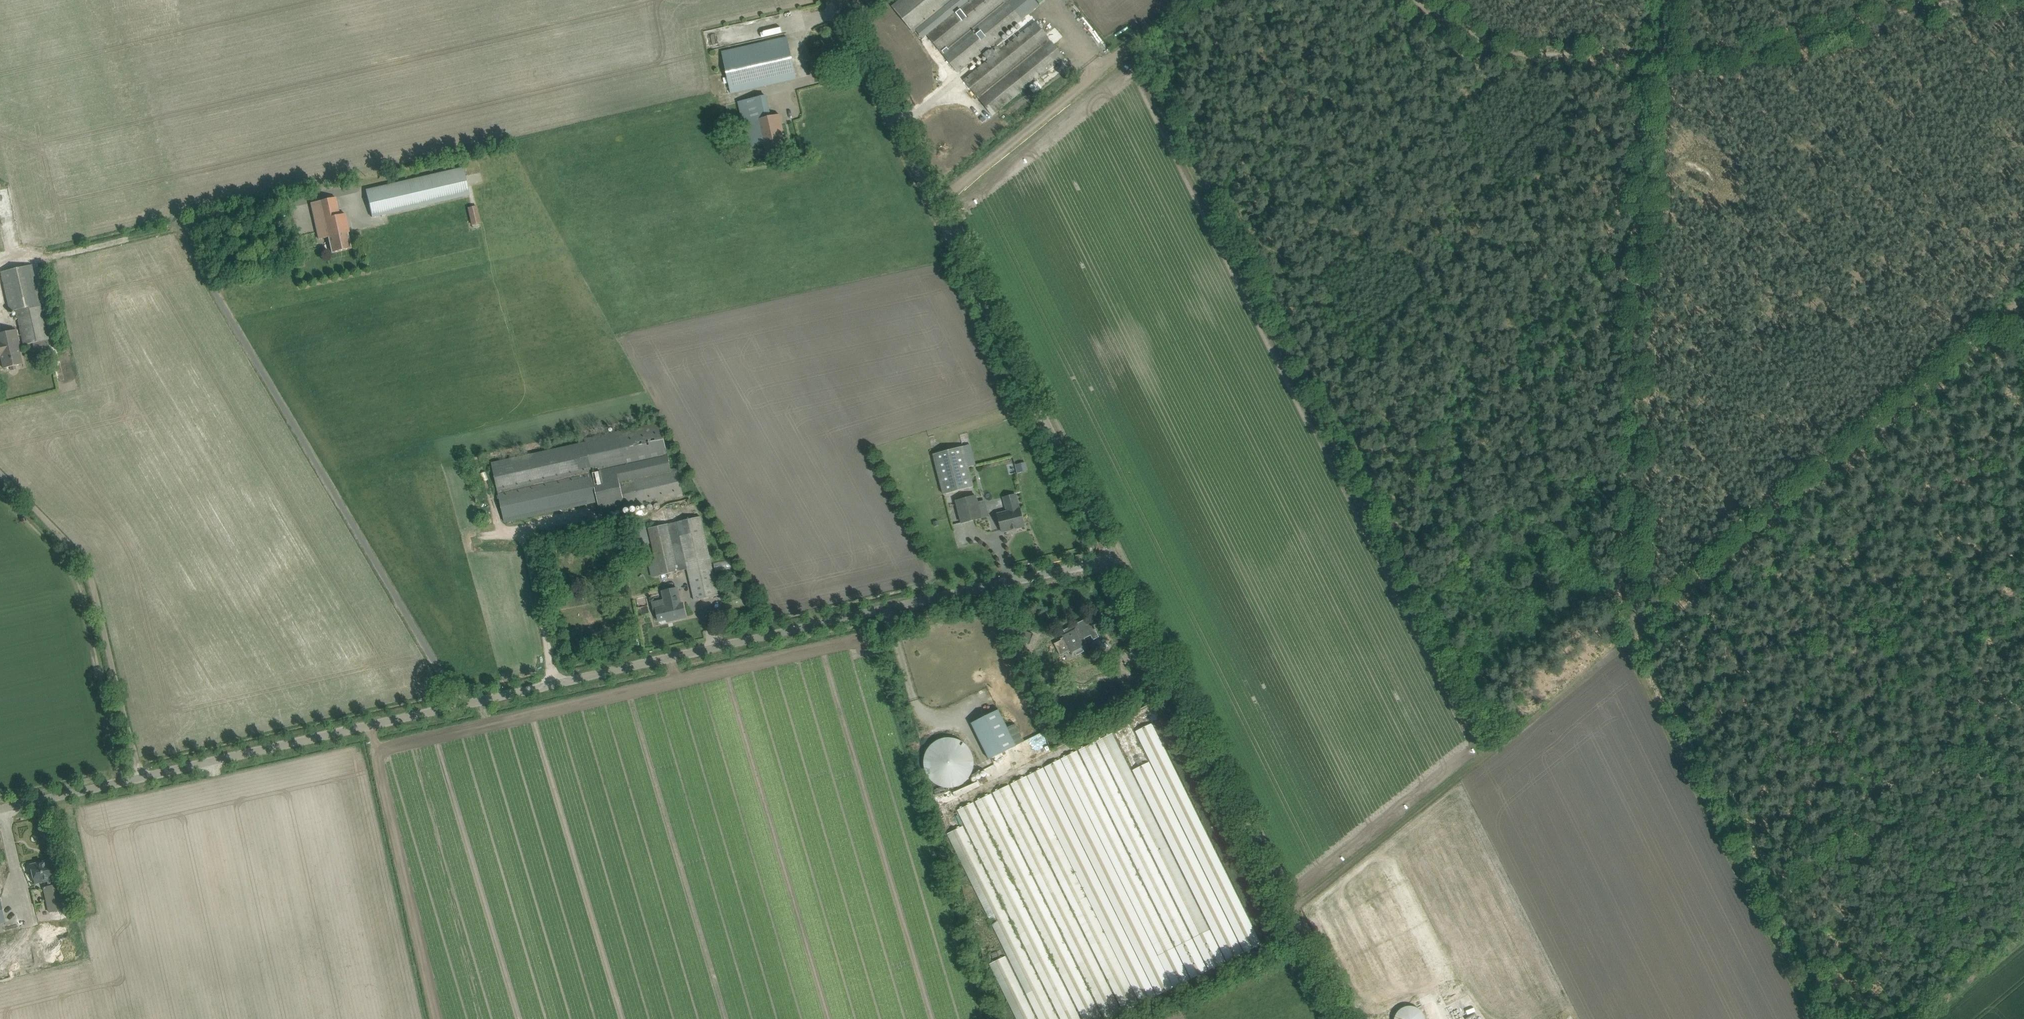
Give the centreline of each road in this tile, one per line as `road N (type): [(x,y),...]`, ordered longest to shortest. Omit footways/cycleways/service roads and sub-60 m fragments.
road 1 (unclassified): [(0,812),(1113,561)]
road 2 (unclassified): [(1113,561),(834,0)]
road 3 (track): [(1647,66),(1627,601),(1637,632)]
road 4 (track): [(462,708),(183,234)]
road 5 (unclassified): [(1342,1018),(1113,561)]
road 6 (track): [(1637,632),(2023,311)]
road 7 (track): [(1288,913),(1637,632)]
road 8 (track): [(1647,66),(1807,46),(1992,0)]
road 9 (track): [(140,781),(84,565),(0,474)]
road 10 (track): [(1381,0),(1497,63),(1548,72),(1647,66)]
road 11 (track): [(1925,1018),(2023,936)]

